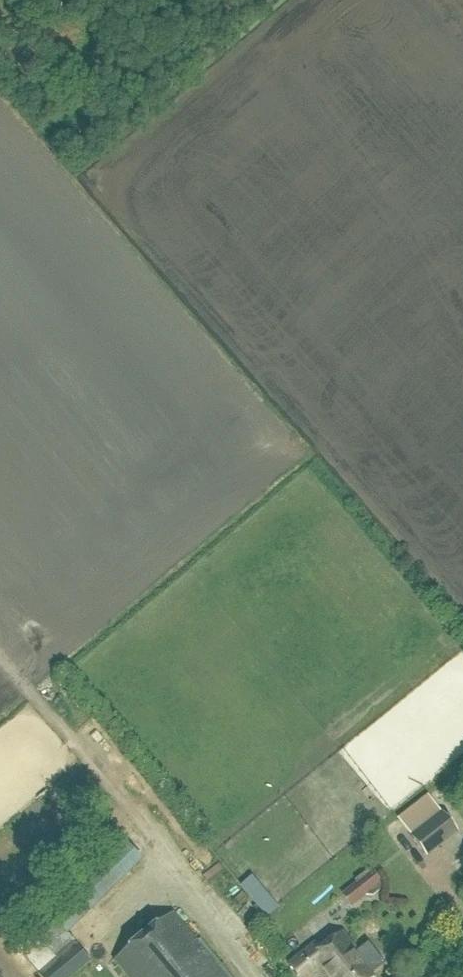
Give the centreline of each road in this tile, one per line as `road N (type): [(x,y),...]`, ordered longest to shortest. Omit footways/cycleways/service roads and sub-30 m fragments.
road 1 (track): [(171,858),(0,659)]

